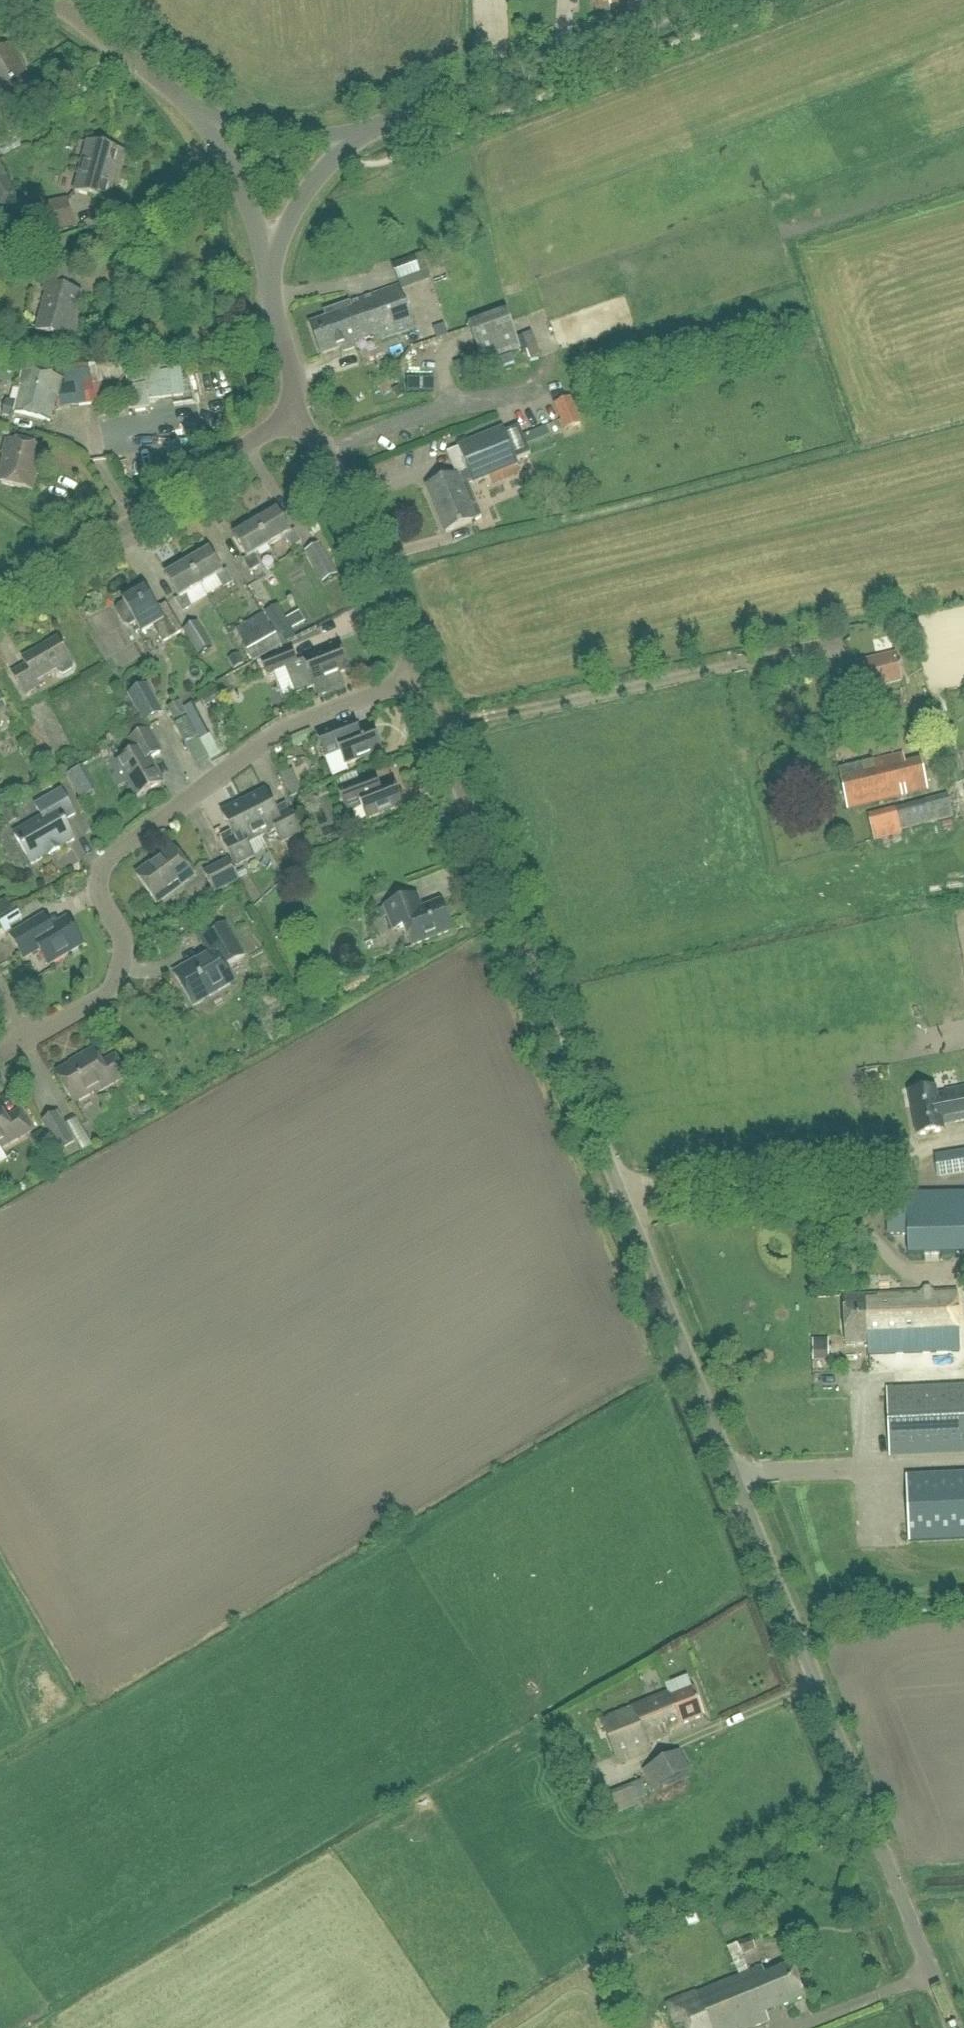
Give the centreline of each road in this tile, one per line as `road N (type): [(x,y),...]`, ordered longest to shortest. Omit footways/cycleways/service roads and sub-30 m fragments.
road 1 (unclassified): [(953,2027),(415,679)]
road 2 (residential): [(32,1039),(104,997),(119,978),(124,946),(100,884),(116,852),(270,737),(415,679)]
road 3 (tertiary): [(353,139),(697,0)]
road 4 (tertiary): [(0,603),(294,416)]
road 5 (unclassified): [(415,679),(326,458),(294,416)]
road 6 (tertiary): [(203,116),(53,0)]
road 7 (tertiary): [(269,274),(238,176),(203,116)]
road 8 (tertiary): [(269,274),(311,188),(353,139)]
road 9 (tertiary): [(353,139),(242,130),(203,116)]
road 10 (tertiary): [(294,416),(269,274)]

